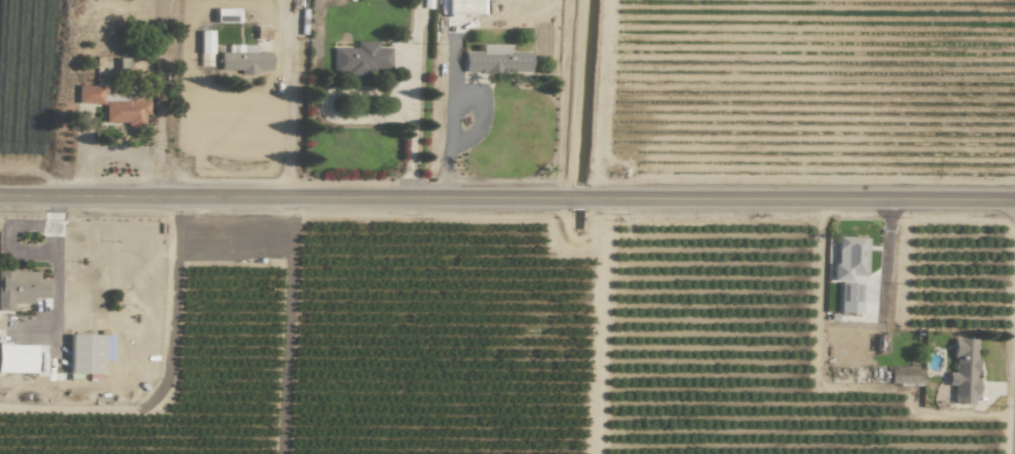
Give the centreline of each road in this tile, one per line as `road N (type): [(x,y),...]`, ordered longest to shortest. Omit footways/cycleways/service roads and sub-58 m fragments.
road 1 (tertiary): [(0,197),(1014,200)]

